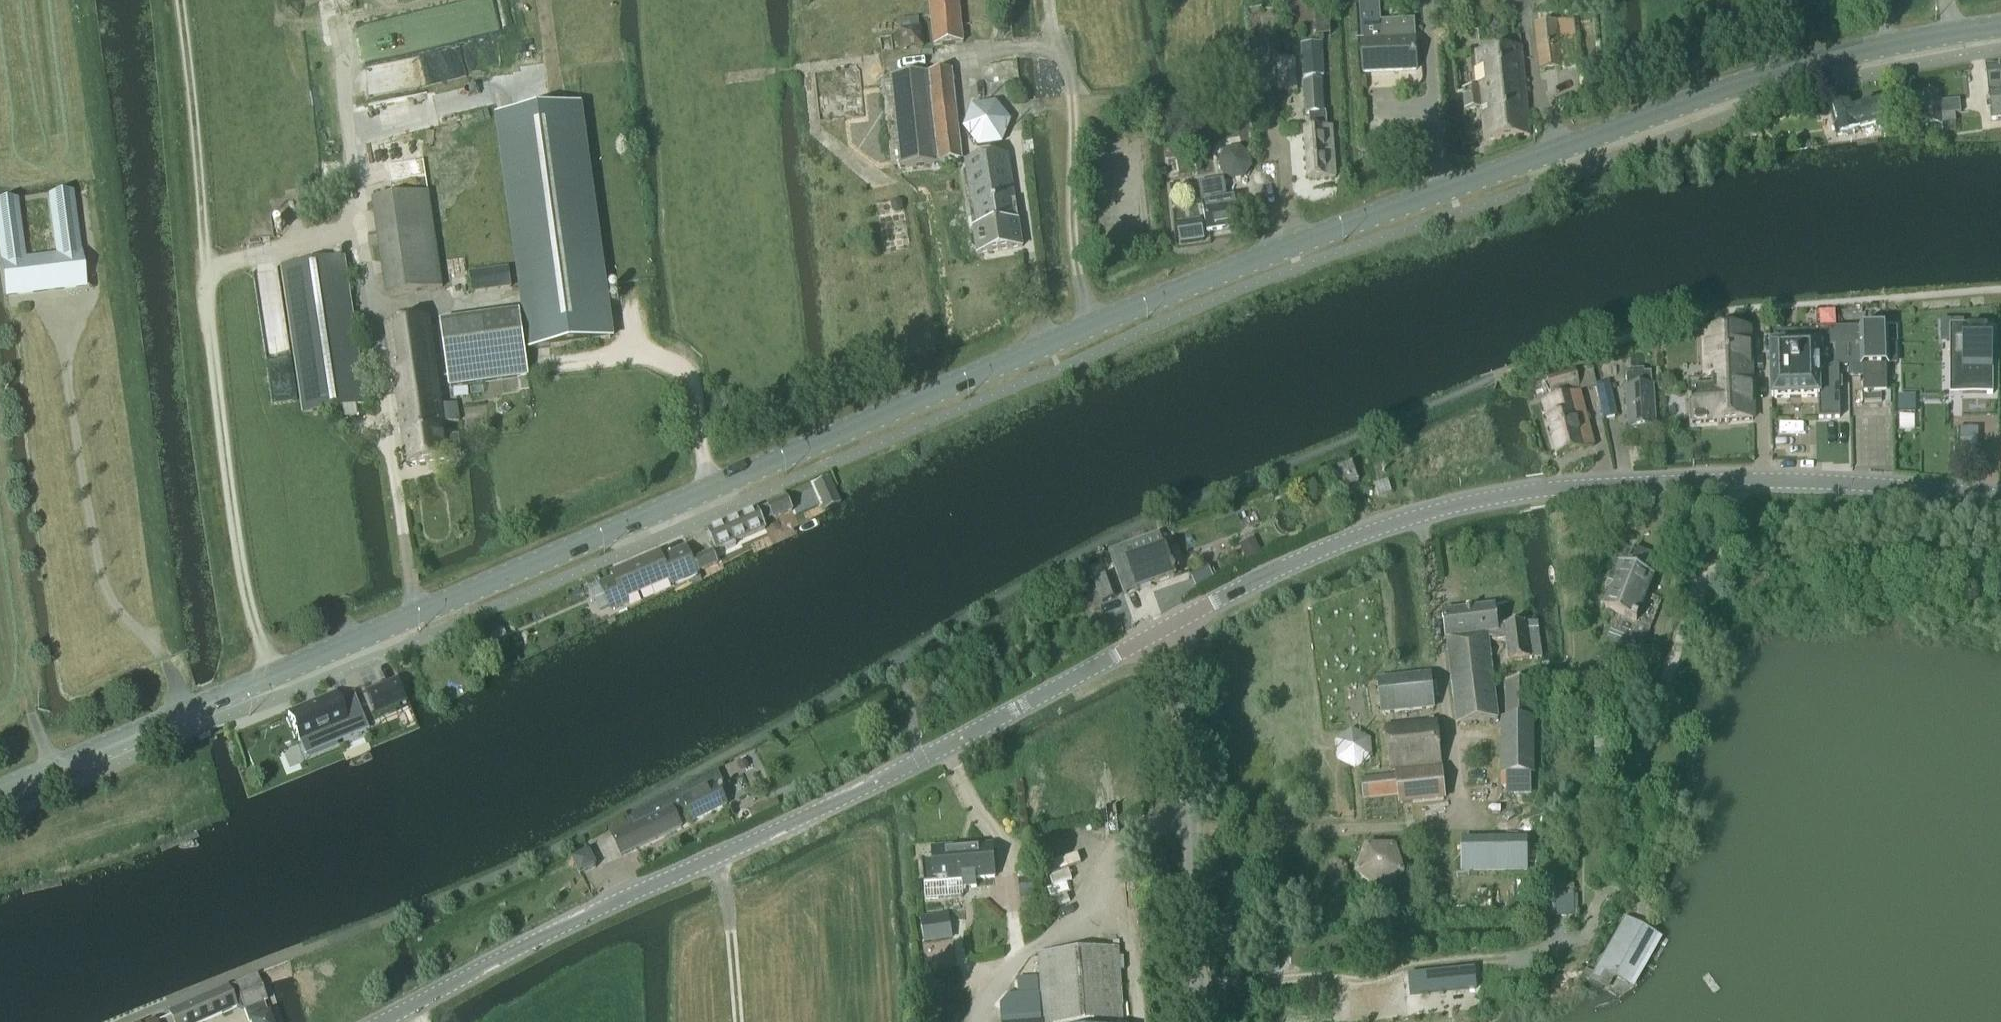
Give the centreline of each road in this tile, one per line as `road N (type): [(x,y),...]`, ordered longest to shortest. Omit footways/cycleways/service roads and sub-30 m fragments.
road 1 (secondary): [(0,793),(1240,267),(1732,85),(1896,43),(2000,27)]
road 2 (tertiary): [(383,1021),(923,761),(1165,633)]
road 3 (track): [(177,0),(228,471),(268,676)]
road 4 (track): [(427,636),(418,616),(366,238),(208,269)]
road 5 (tertiary): [(2000,493),(1821,479),(1554,487),(1502,497)]
road 6 (tertiary): [(1202,1021),(1186,707),(1165,633)]
road 7 (tertiary): [(1165,633),(1345,542),(1502,497)]
road 8 (track): [(731,78),(986,53),(985,0)]
road 9 (track): [(545,366),(637,353),(690,379),(707,489)]
road 10 (track): [(366,238),(333,0)]
road 11 (track): [(1073,108),(1074,231),(1090,330)]
road 12 (track): [(738,1021),(725,886),(714,860)]
road 13 (track): [(7,633),(53,770)]

